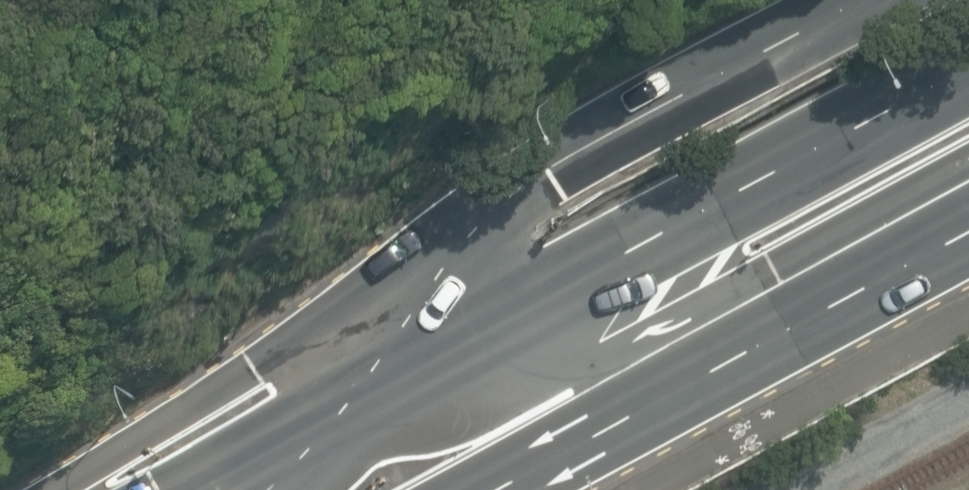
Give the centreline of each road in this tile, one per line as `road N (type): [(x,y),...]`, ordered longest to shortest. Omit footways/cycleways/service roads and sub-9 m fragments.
road 1 (primary): [(371,423),(968,68)]
road 2 (secondary): [(371,423),(540,176),(860,0)]
road 3 (primary): [(897,245),(371,423)]
road 4 (primary): [(897,245),(444,489)]
road 5 (primary): [(245,489),(371,423)]

